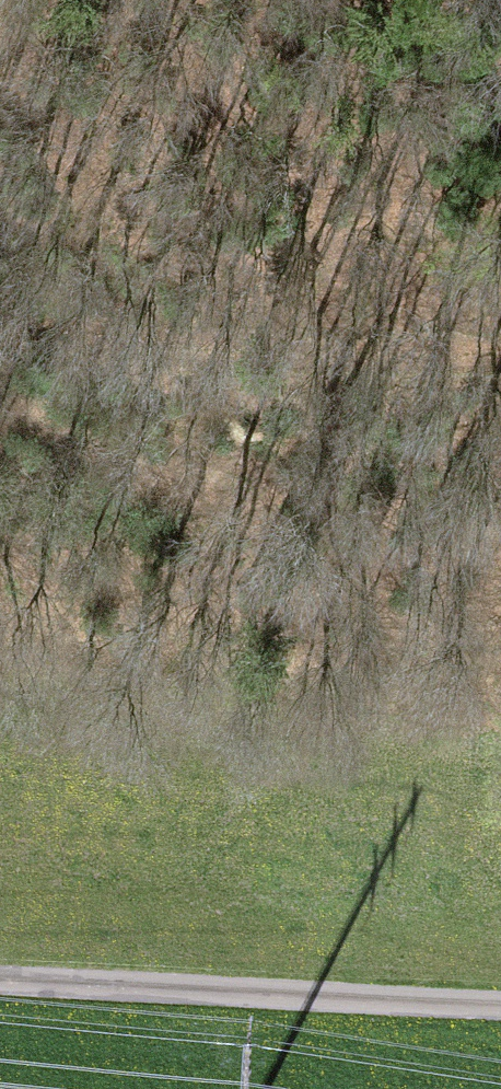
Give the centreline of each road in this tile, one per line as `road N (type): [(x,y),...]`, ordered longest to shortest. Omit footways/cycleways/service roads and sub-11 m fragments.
road 1 (track): [(0,388),(307,559),(490,716)]
road 2 (track): [(0,318),(102,339),(252,354),(500,355)]
road 3 (track): [(0,984),(500,1004)]

